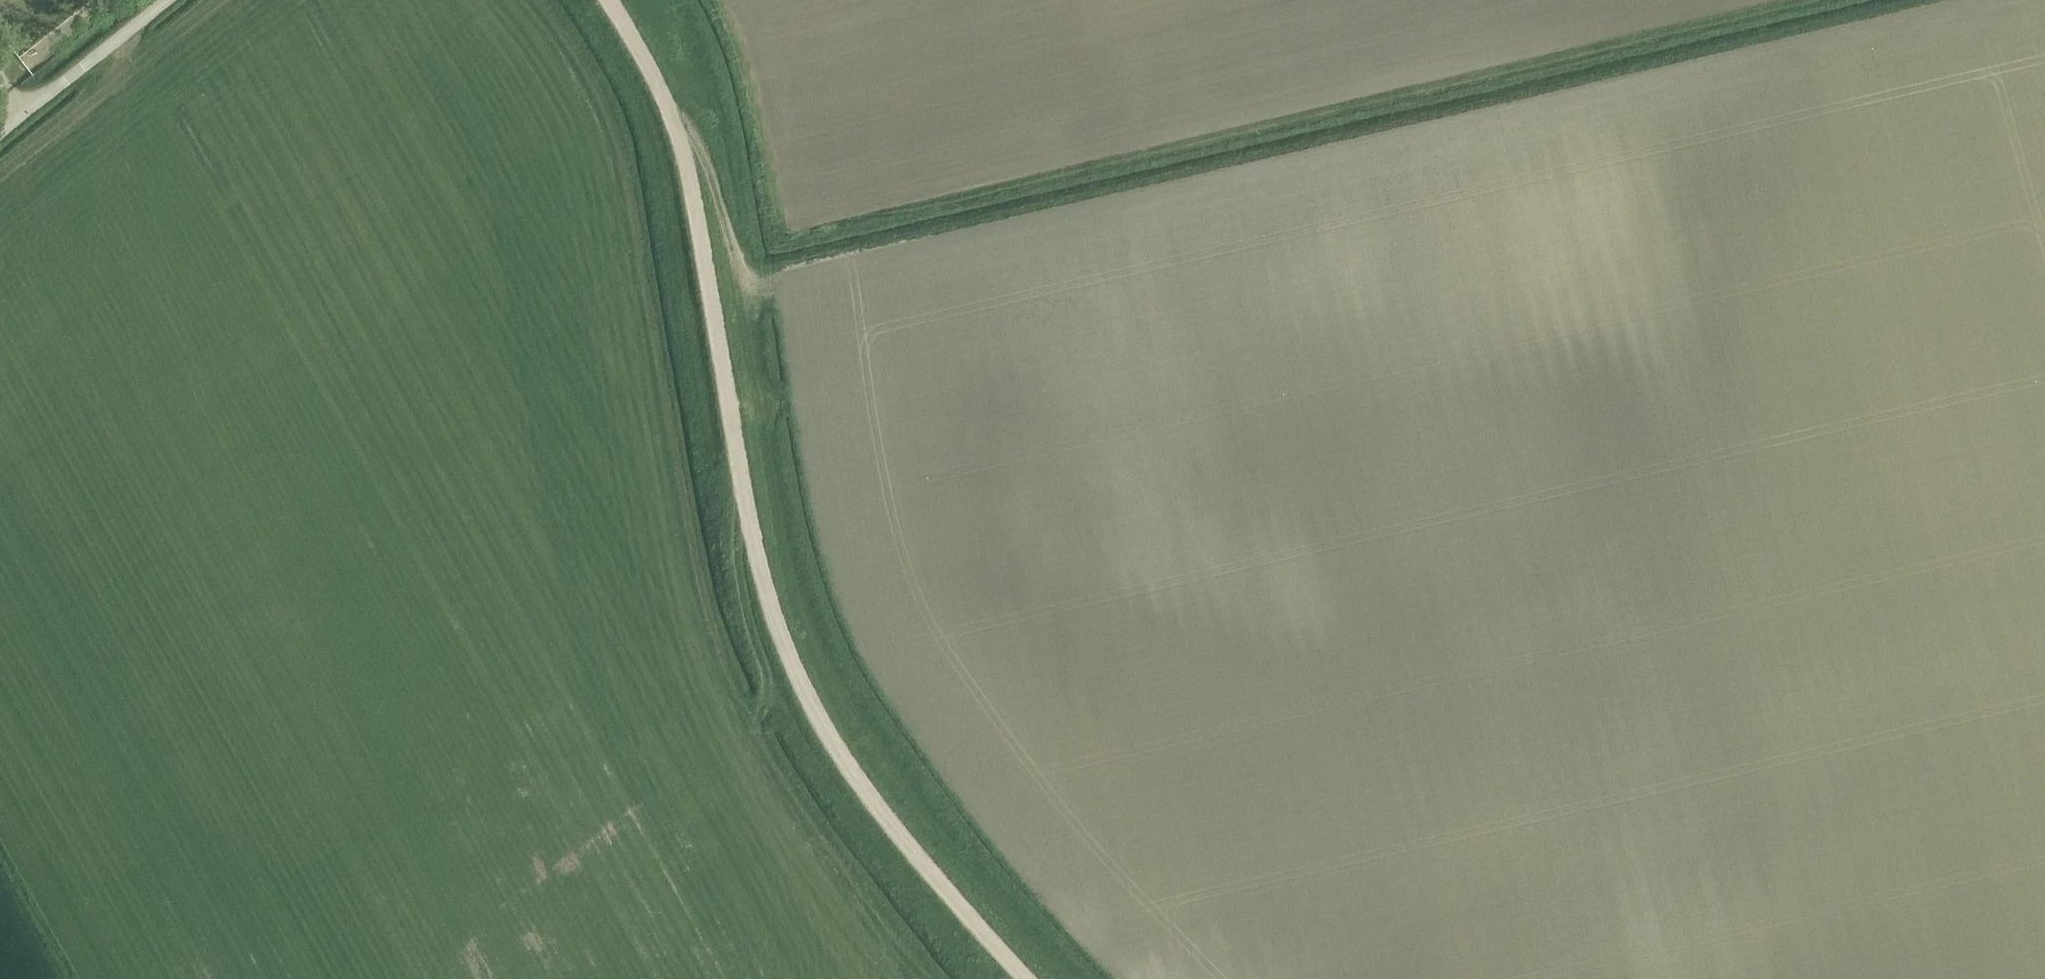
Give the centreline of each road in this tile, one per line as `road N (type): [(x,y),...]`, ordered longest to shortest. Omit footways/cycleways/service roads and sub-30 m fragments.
road 1 (unclassified): [(1029,978),(873,800),(796,670),(748,507),(684,154),(654,72),(611,0)]
road 2 (unclassified): [(0,136),(171,0)]

